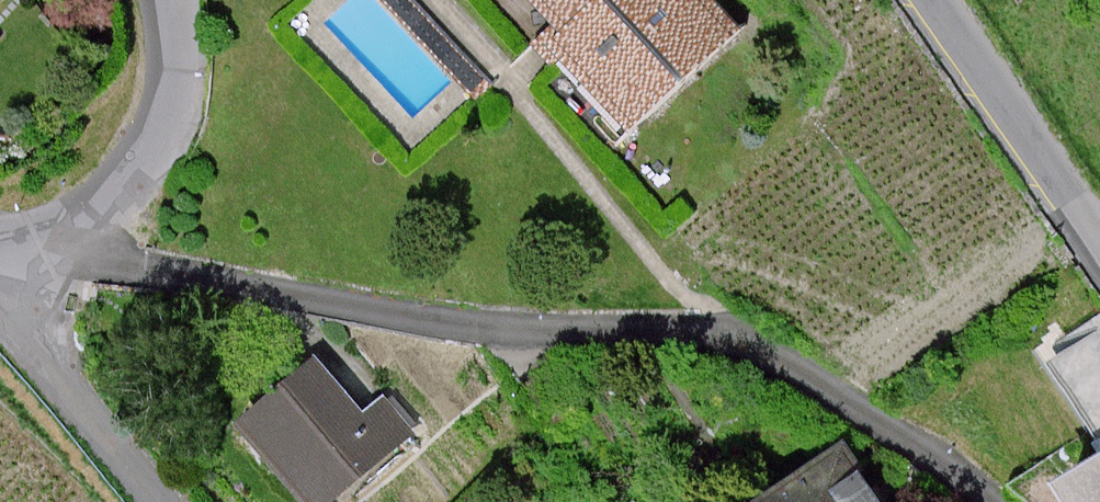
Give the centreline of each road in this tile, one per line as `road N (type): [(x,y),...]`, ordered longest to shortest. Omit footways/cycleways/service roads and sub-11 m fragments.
road 1 (residential): [(66,246),(111,261),(452,323),(719,337),(970,465),(1006,501)]
road 2 (tertiary): [(1099,252),(930,0)]
road 3 (residential): [(66,246),(162,124),(176,68),(166,0)]
road 4 (residential): [(4,302),(155,501)]

